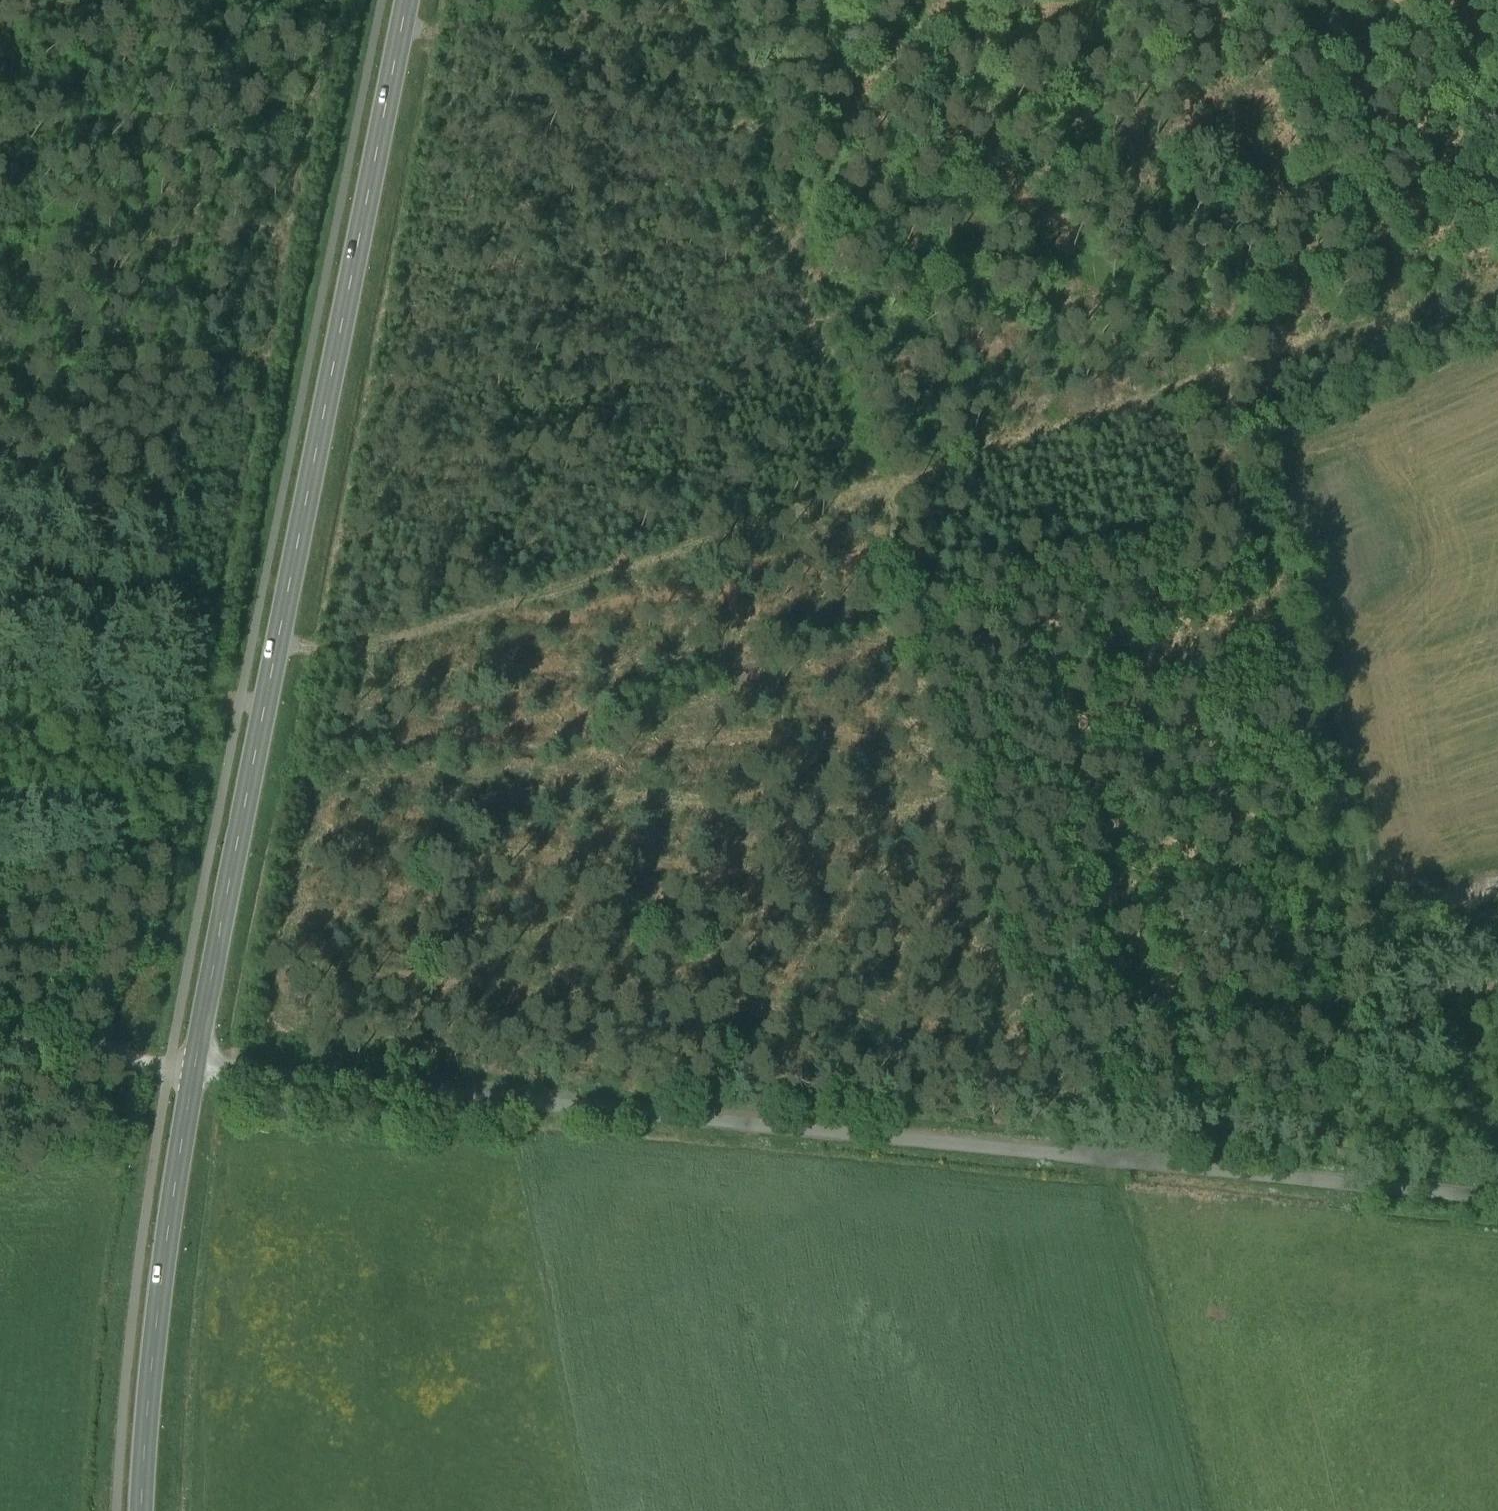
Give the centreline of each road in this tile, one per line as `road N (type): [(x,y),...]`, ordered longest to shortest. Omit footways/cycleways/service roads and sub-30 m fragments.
road 1 (unclassified): [(1497,1199),(194,1070)]
road 2 (tertiary): [(408,0),(194,1070)]
road 3 (tertiary): [(194,1070),(160,1289),(141,1510)]
road 4 (track): [(0,1045),(169,1067)]

